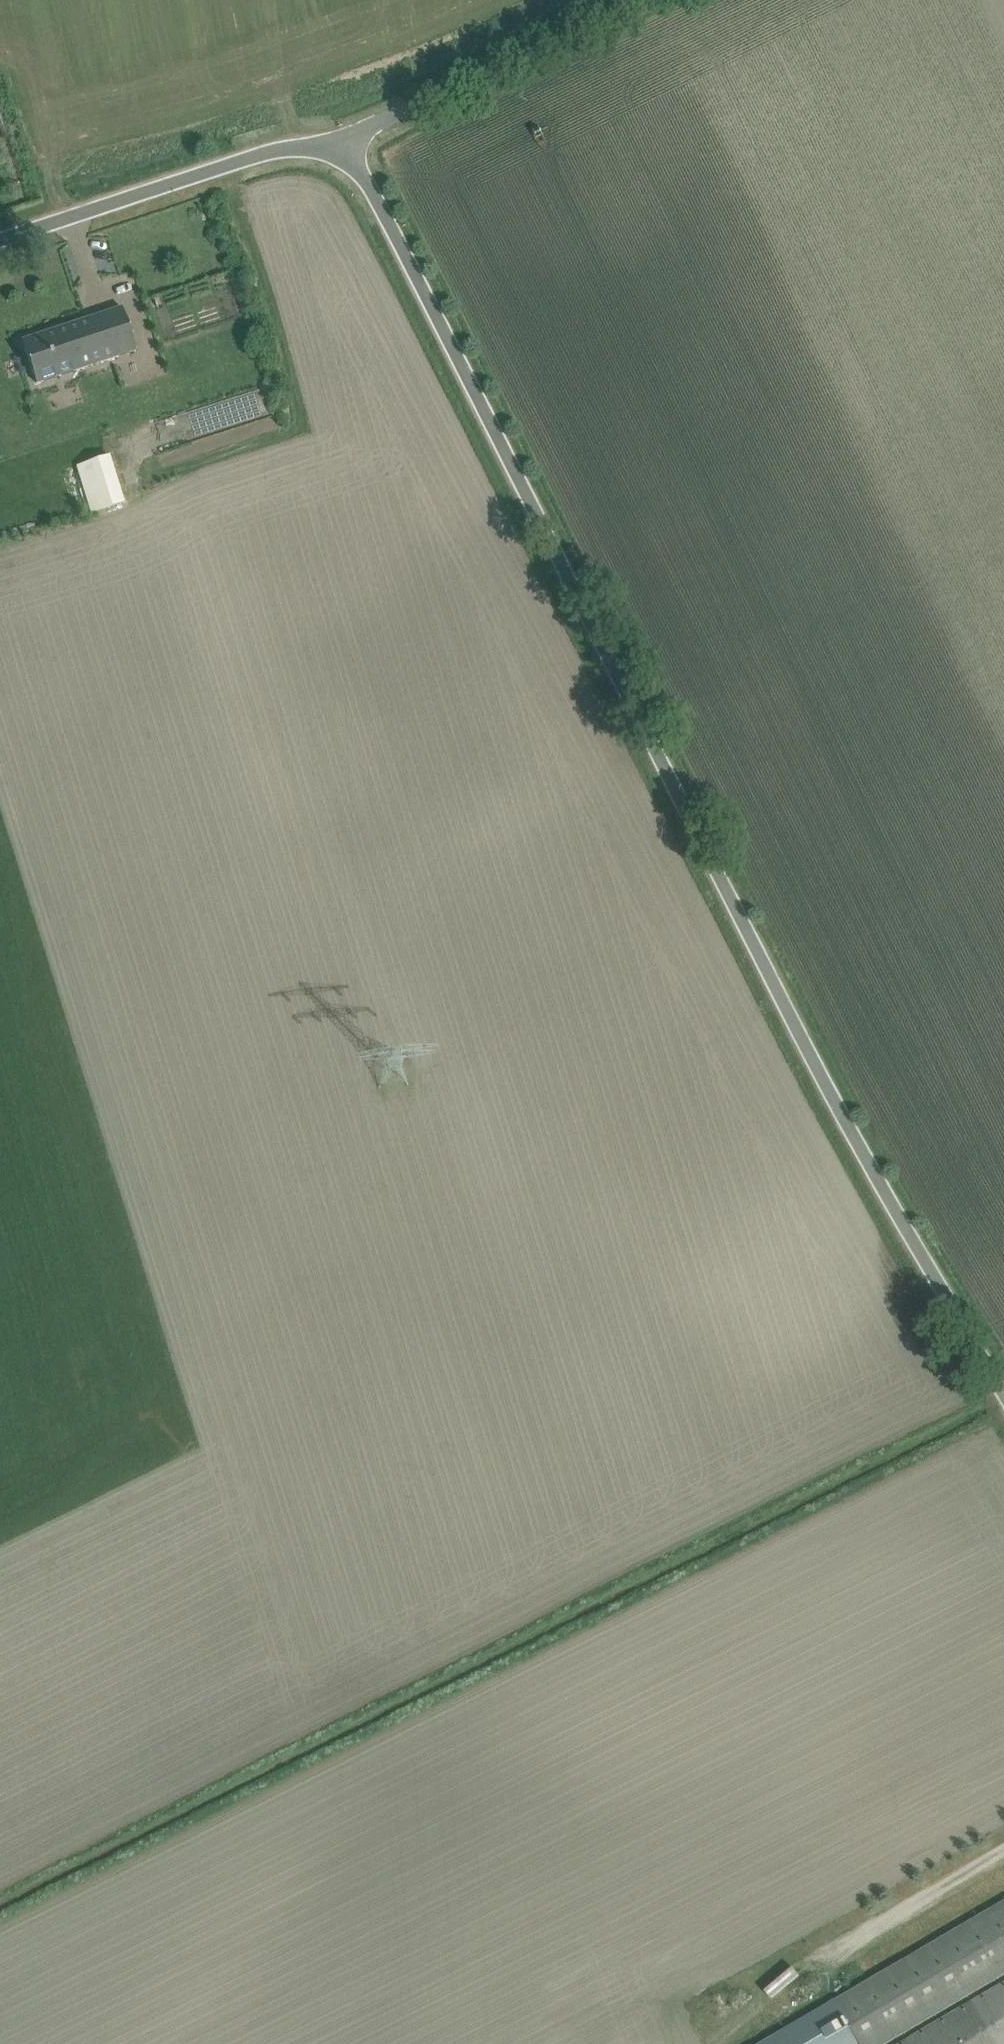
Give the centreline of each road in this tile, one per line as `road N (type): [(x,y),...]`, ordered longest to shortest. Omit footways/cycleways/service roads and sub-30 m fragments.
road 1 (unclassified): [(1003,1392),(805,1048),(395,225),(335,147)]
road 2 (unclassified): [(335,147),(268,155),(0,243)]
road 3 (unclassified): [(335,147),(636,0)]

